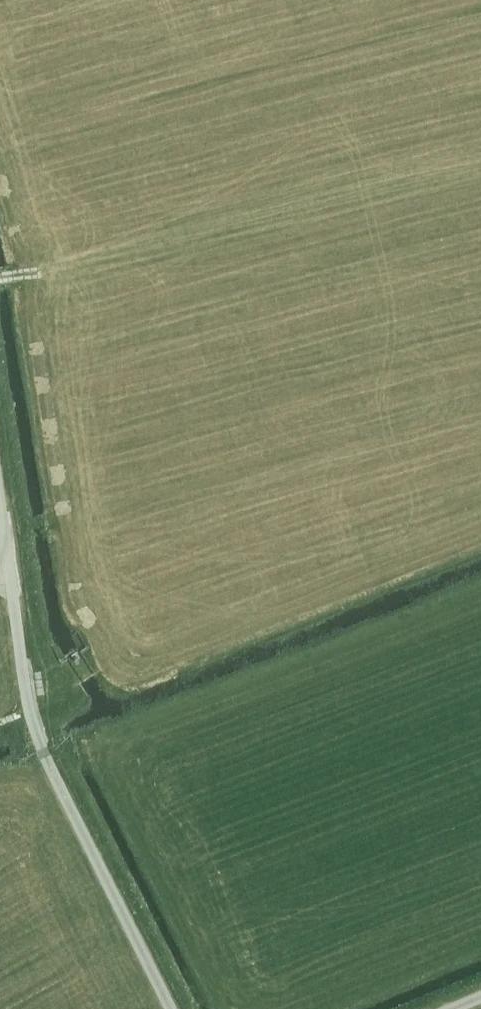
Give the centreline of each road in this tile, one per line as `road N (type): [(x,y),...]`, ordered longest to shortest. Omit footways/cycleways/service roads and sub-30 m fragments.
road 1 (unclassified): [(171,1008),(43,753),(28,703),(0,506)]

